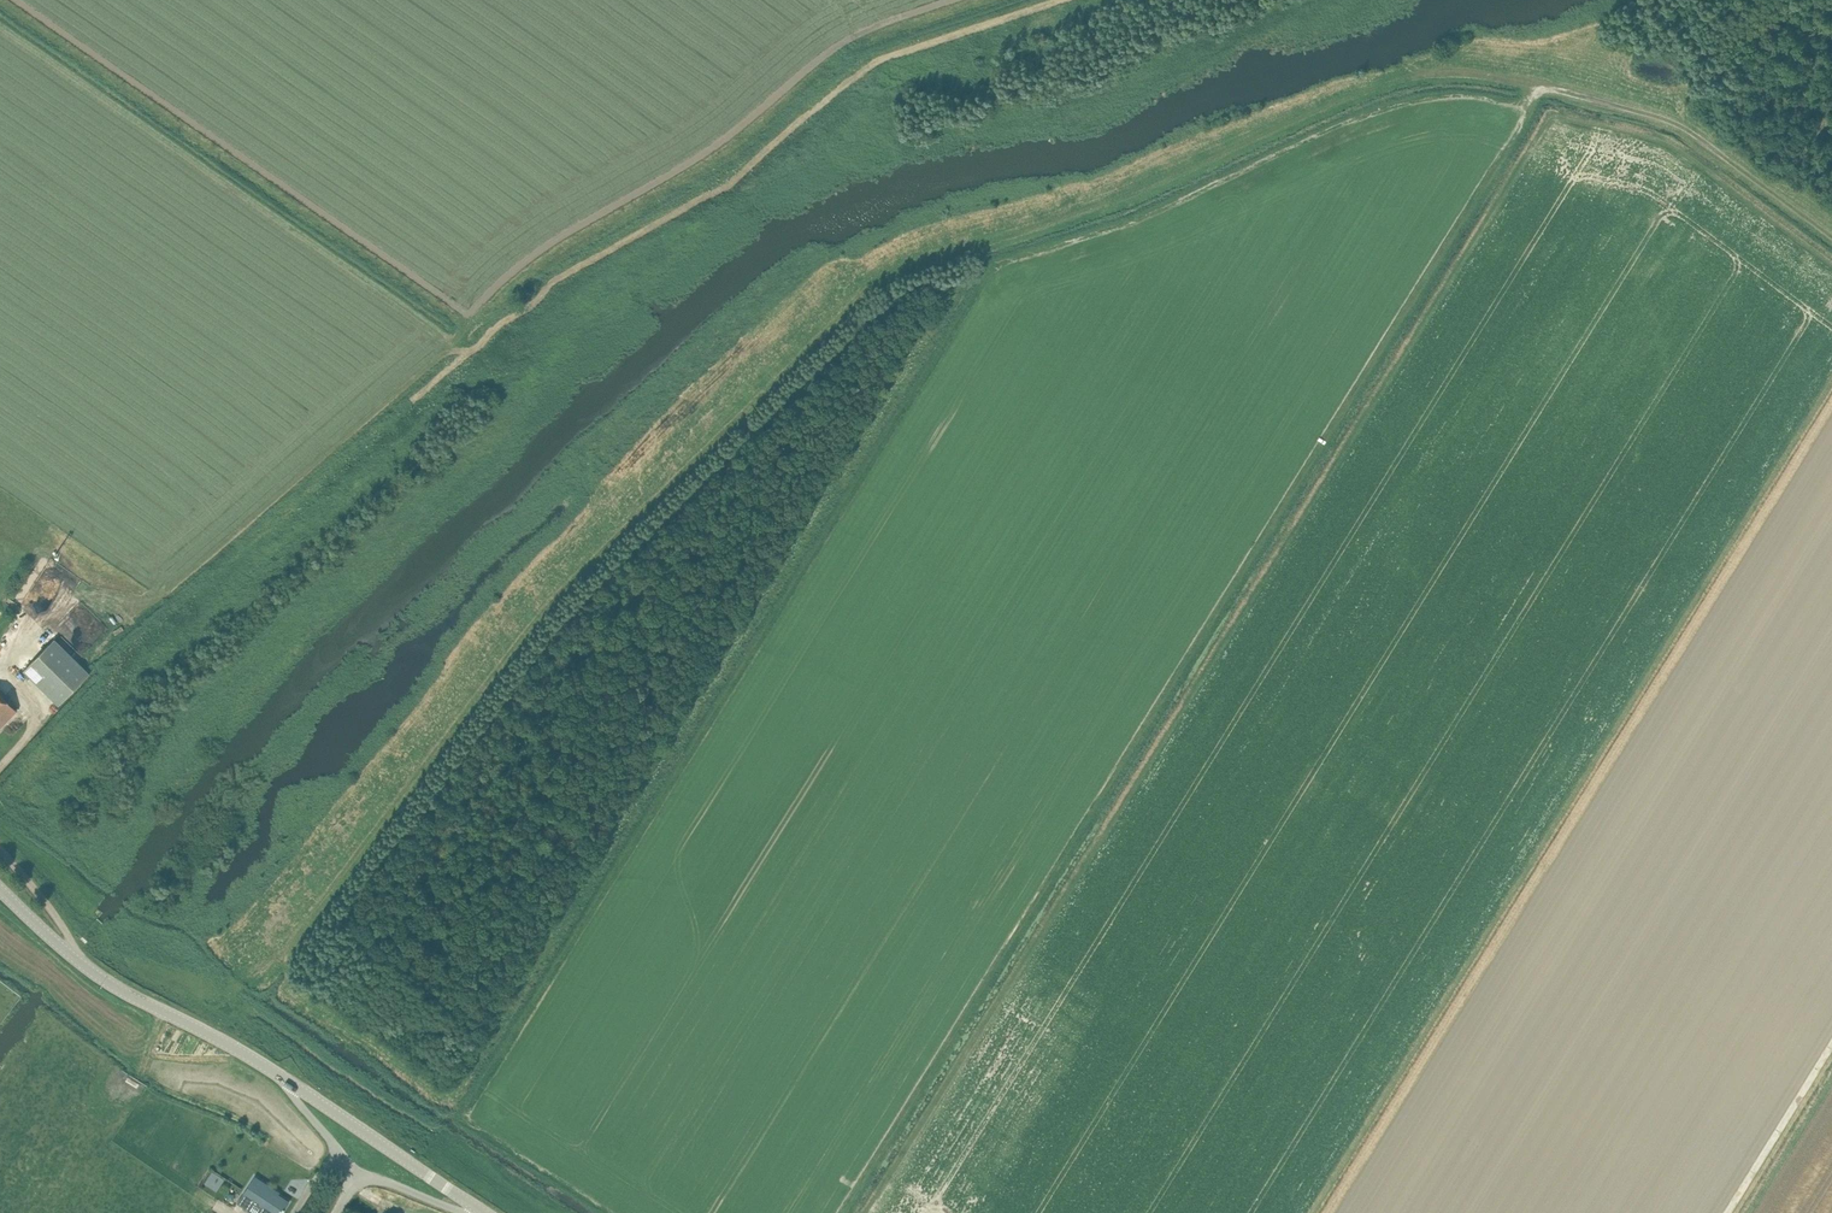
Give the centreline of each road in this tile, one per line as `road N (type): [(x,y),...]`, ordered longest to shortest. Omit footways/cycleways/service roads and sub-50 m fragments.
road 1 (tertiary): [(289,1081),(116,987),(0,889)]
road 2 (track): [(1530,97),(1556,92),(1680,126),(1831,236)]
road 3 (tertiary): [(480,1210),(289,1081)]
road 4 (track): [(1727,1212),(1831,1045)]
road 5 (unclassified): [(358,1174),(462,1212),(480,1210)]

